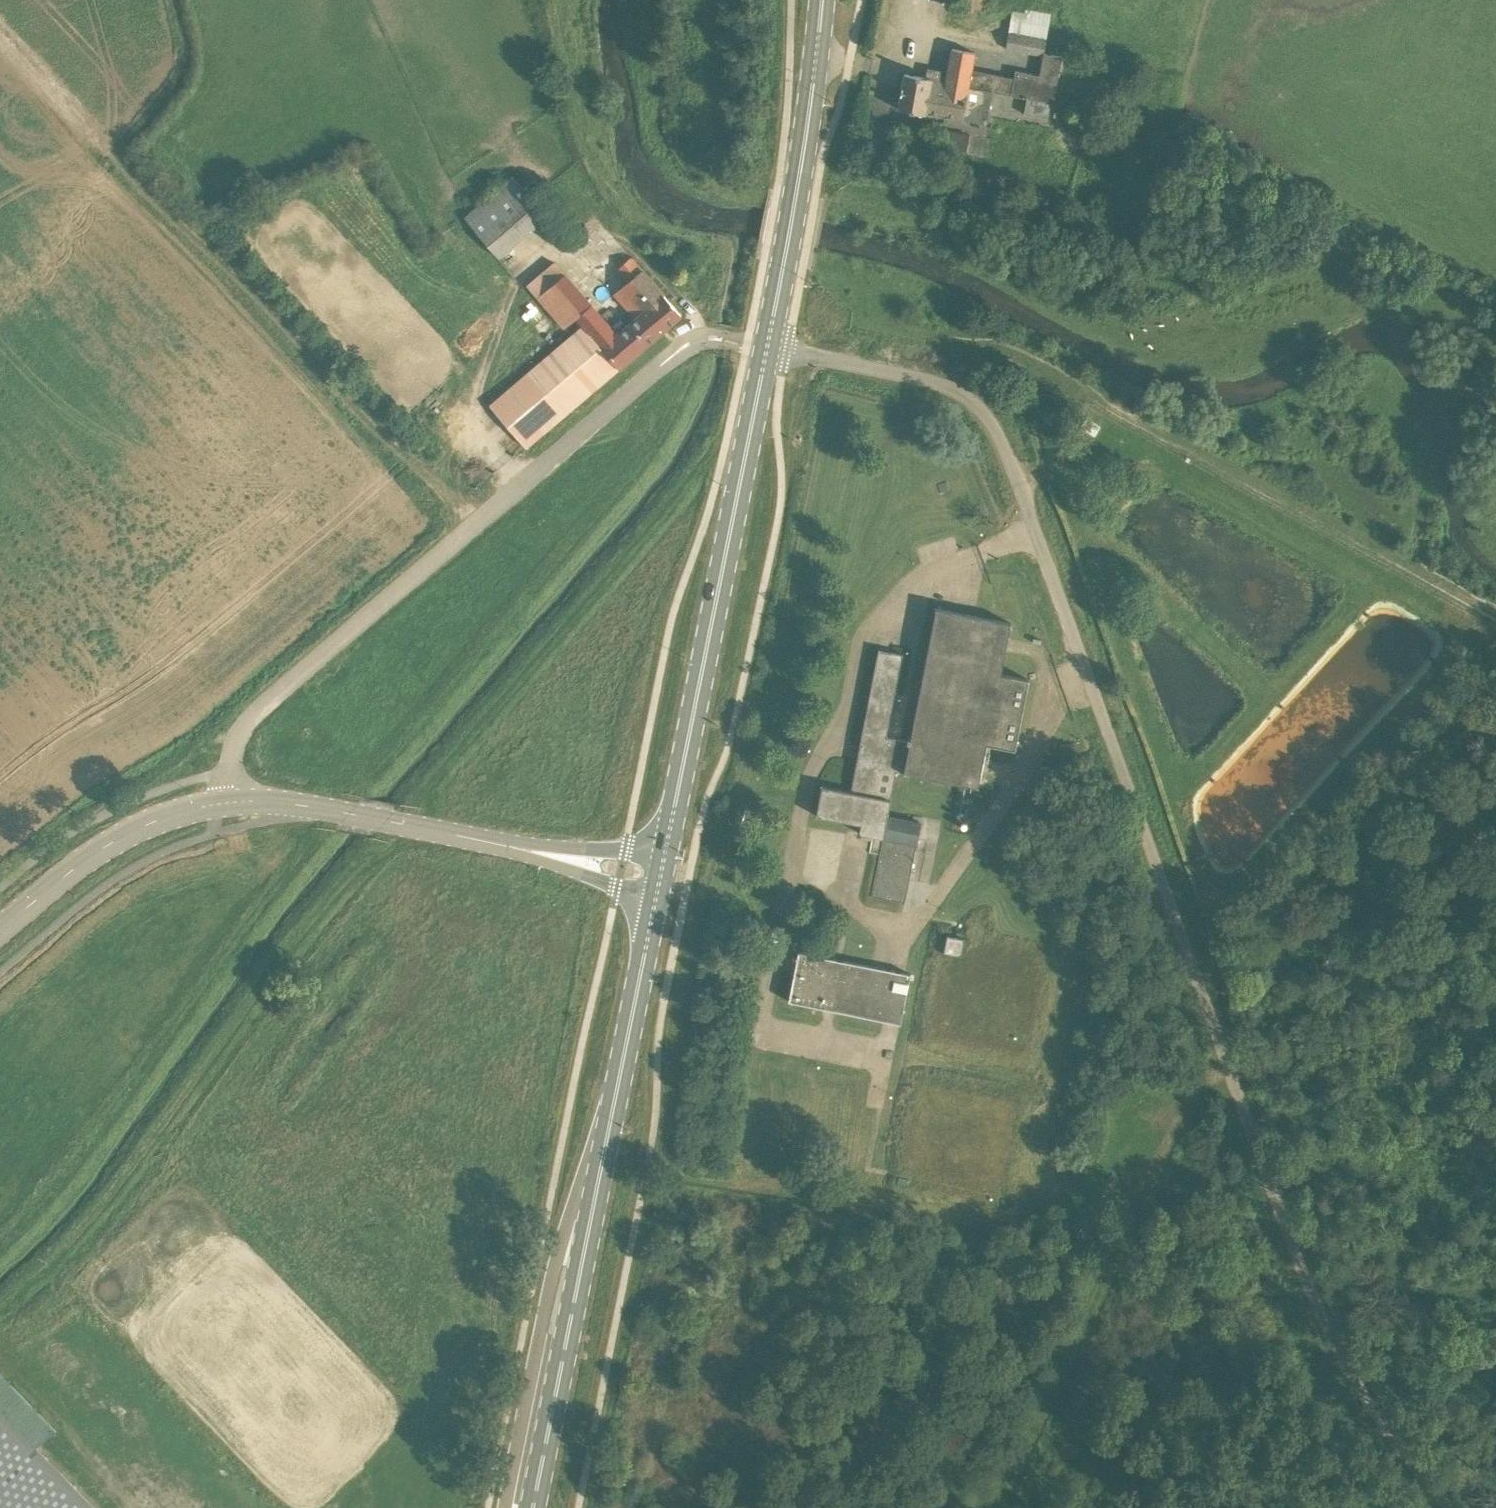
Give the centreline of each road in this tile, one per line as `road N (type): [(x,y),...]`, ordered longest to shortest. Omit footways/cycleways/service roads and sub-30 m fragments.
road 1 (unclassified): [(1450,1507),(1405,1457),(1322,1315),(994,427),(973,399),(911,378),(767,351)]
road 2 (unclassified): [(221,804),(246,722),(681,349),(716,340),(767,351)]
road 3 (primary): [(531,1507),(659,877)]
road 4 (primary): [(659,877),(767,351)]
road 5 (tertiary): [(659,877),(335,812),(221,804)]
road 6 (track): [(604,1152),(560,1240),(505,1507)]
road 7 (primary): [(767,351),(822,0)]
road 8 (tertiary): [(0,934),(98,850),(175,812),(221,804)]

